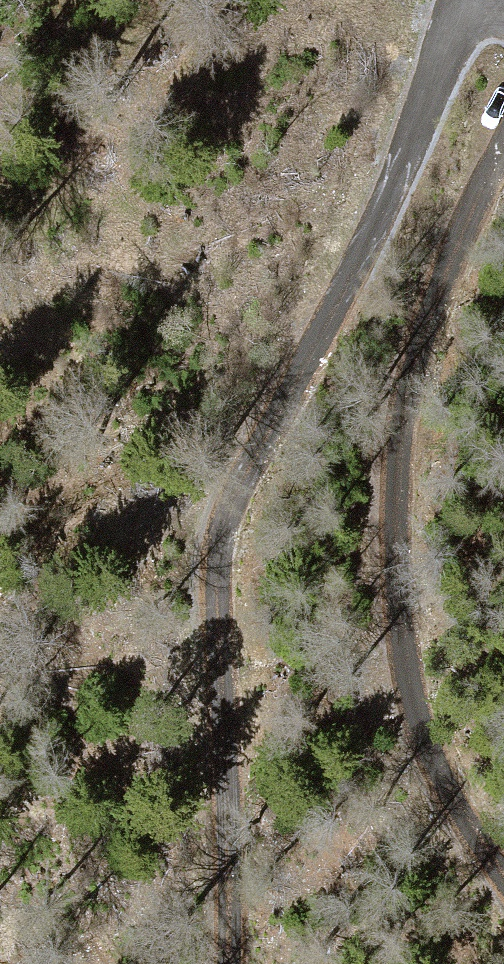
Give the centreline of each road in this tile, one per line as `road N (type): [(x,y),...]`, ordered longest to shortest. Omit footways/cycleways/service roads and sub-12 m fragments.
road 1 (track): [(224,963),(218,528),(337,288),(385,212),(443,64),(469,21),(503,8)]
road 2 (track): [(503,147),(392,417),(392,558),(414,726),(463,835)]

